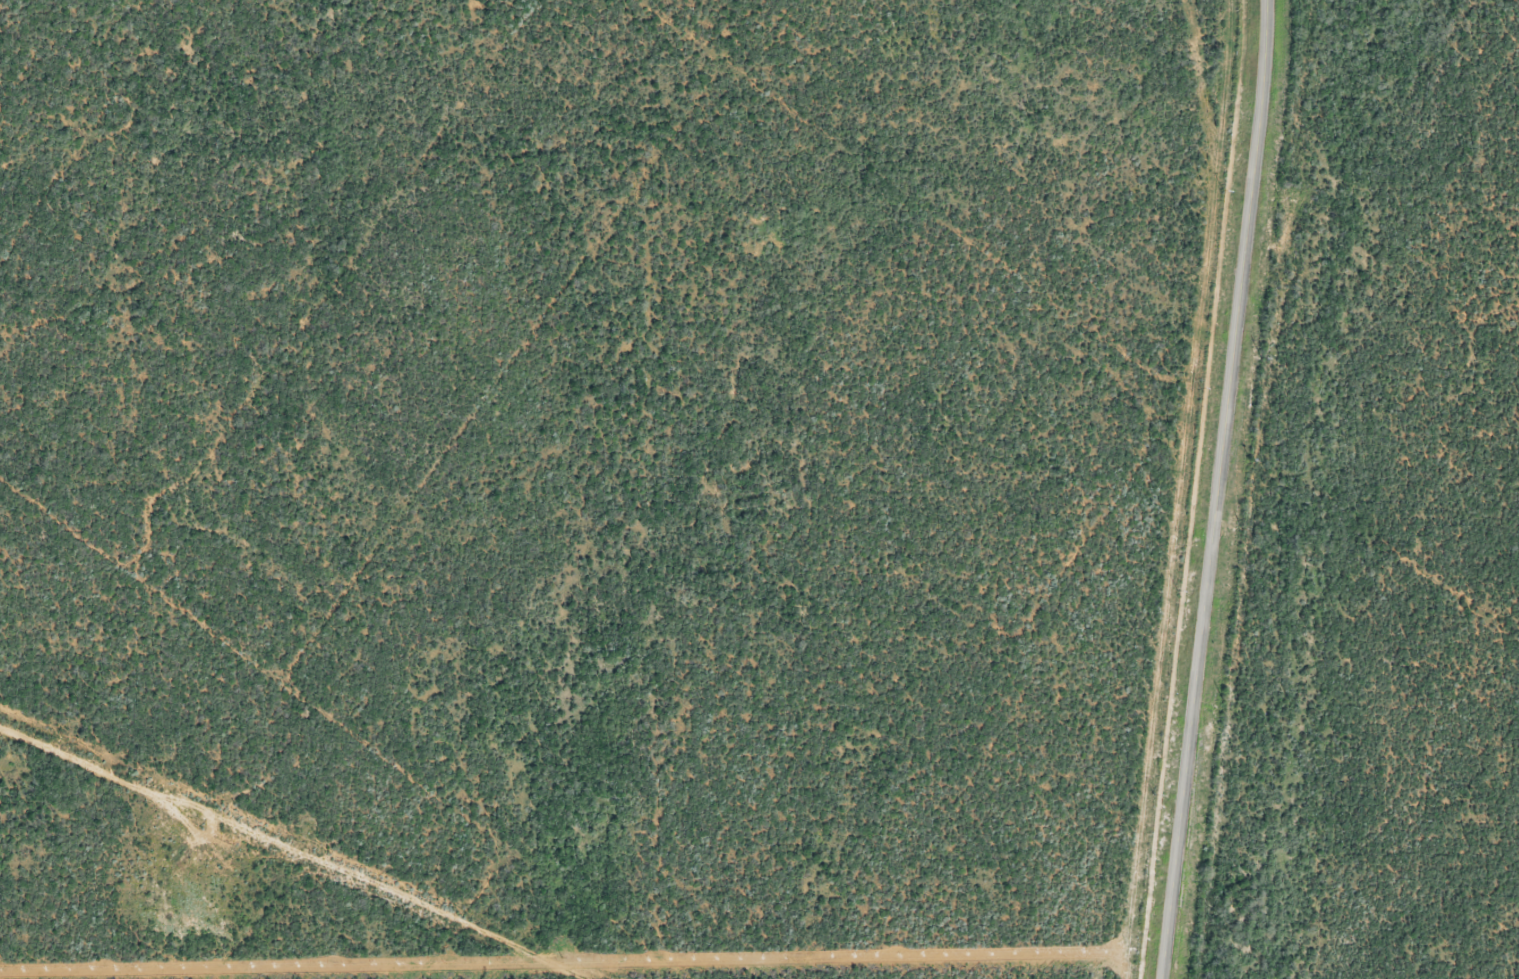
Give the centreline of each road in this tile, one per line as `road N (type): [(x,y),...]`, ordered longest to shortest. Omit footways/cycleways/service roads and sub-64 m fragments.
road 1 (secondary): [(1162,978),(1254,181),(1256,0)]

